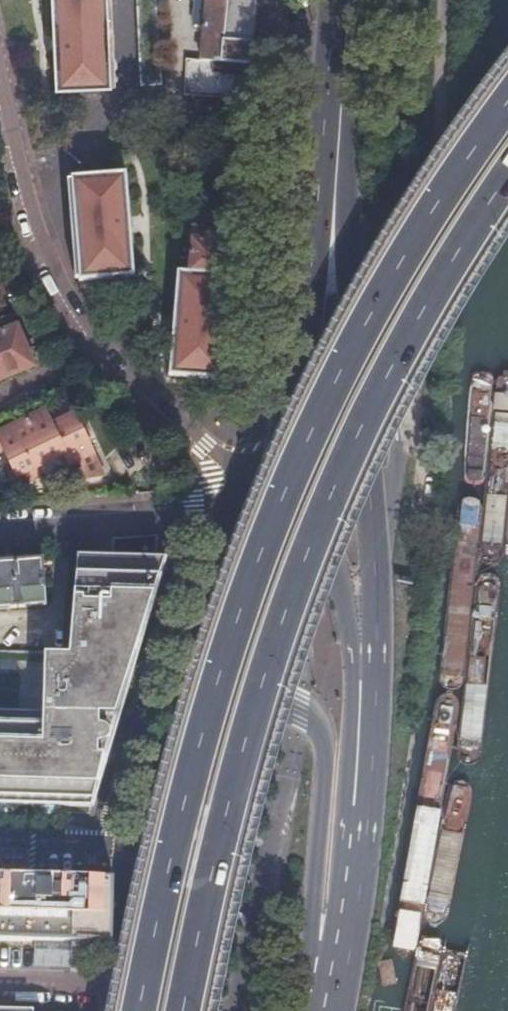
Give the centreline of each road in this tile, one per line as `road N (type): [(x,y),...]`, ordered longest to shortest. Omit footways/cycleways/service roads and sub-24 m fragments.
road 1 (motorway): [(507,99),(392,279),(305,442),(267,535),(184,796),(138,1010)]
road 2 (motorway): [(174,1010),(219,806),(300,548),(337,457),(423,296),(507,161)]
road 3 (primary): [(359,808),(372,757),(376,673),(367,488),(333,171)]
road 4 (residential): [(282,505),(136,386),(70,305),(39,243),(0,87)]
road 5 (primary): [(333,171),(282,505)]
road 6 (primary): [(338,953),(316,891),(325,737),(312,713),(294,708),(236,720)]
road 7 (residential): [(359,808),(348,757),(344,609),(327,564),(282,505)]
road 8 (primary): [(236,720),(175,999)]
road 9 (residential): [(0,528),(282,505)]
road 10 (primary): [(282,505),(236,720)]
road 11 (residential): [(175,999),(0,989)]
road 12 (primary): [(333,171),(347,0)]
road 13 (primary): [(338,953),(359,808)]

